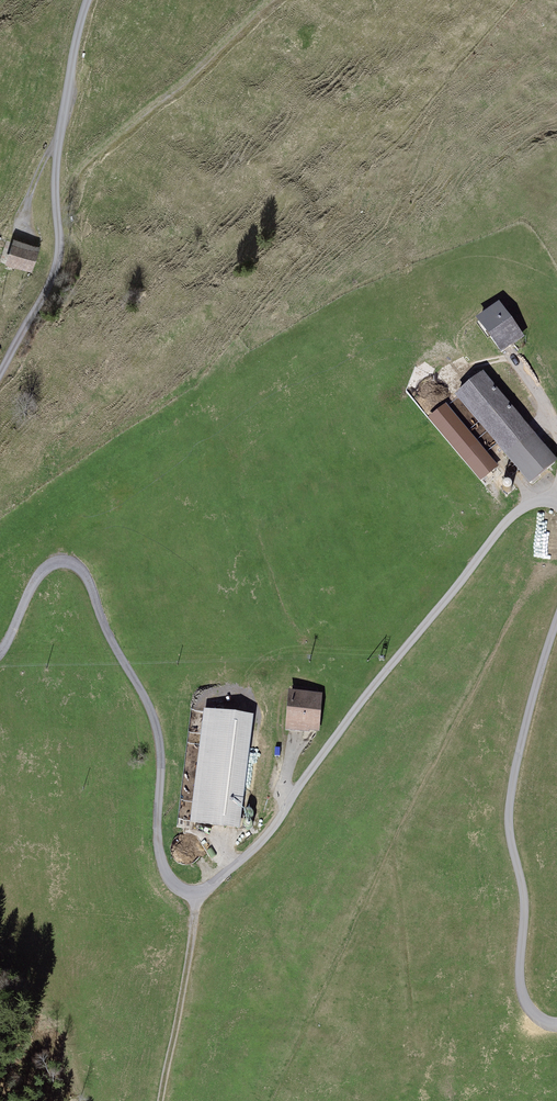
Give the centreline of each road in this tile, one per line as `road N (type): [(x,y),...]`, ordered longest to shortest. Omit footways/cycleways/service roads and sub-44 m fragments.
road 1 (unclassified): [(0,650),(42,575),(63,569),(87,583),(159,737),(157,853),(167,877),(206,894),(267,836),(509,516),(541,498),(556,500)]
road 2 (unclassified): [(556,626),(513,799),(523,989),(531,1004),(556,1015)]
road 3 (unclassified): [(88,0),(62,129),(56,263),(0,377)]
road 4 (track): [(269,0),(180,87),(82,162),(58,197)]

